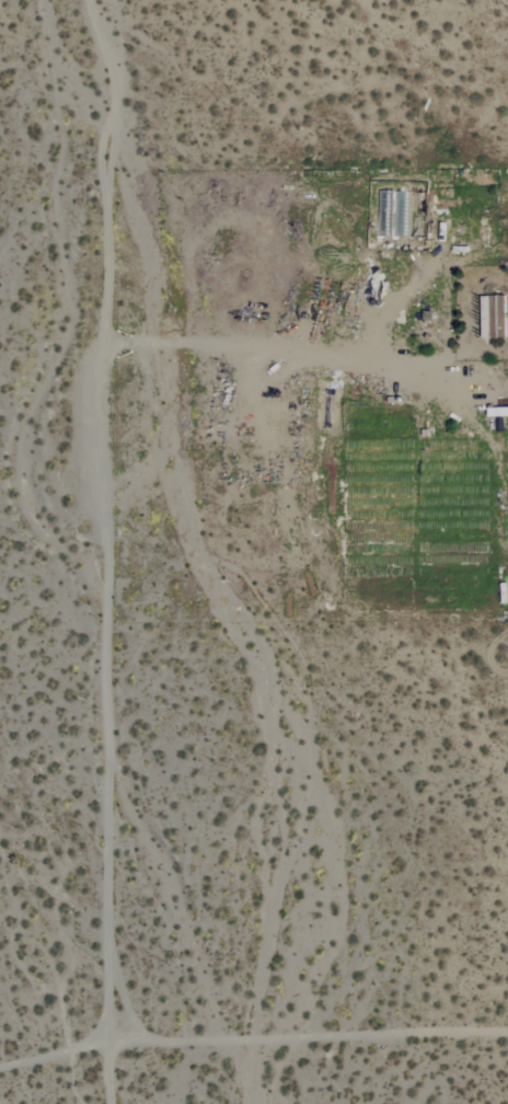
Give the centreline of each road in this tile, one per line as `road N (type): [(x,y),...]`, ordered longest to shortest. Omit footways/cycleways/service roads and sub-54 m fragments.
road 1 (track): [(91,0),(114,104),(101,597),(107,1054)]
road 2 (residential): [(0,1070),(238,1034),(507,1026)]
road 3 (track): [(104,343),(288,350),(443,379)]

